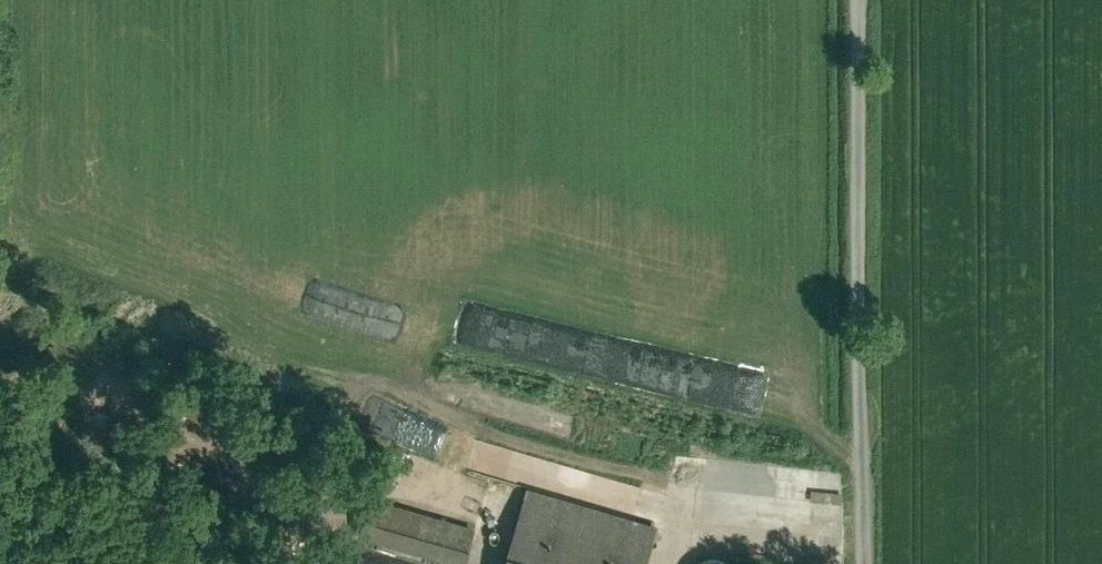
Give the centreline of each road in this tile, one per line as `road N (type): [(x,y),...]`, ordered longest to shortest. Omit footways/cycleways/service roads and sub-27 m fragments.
road 1 (track): [(864,563),(869,0)]

